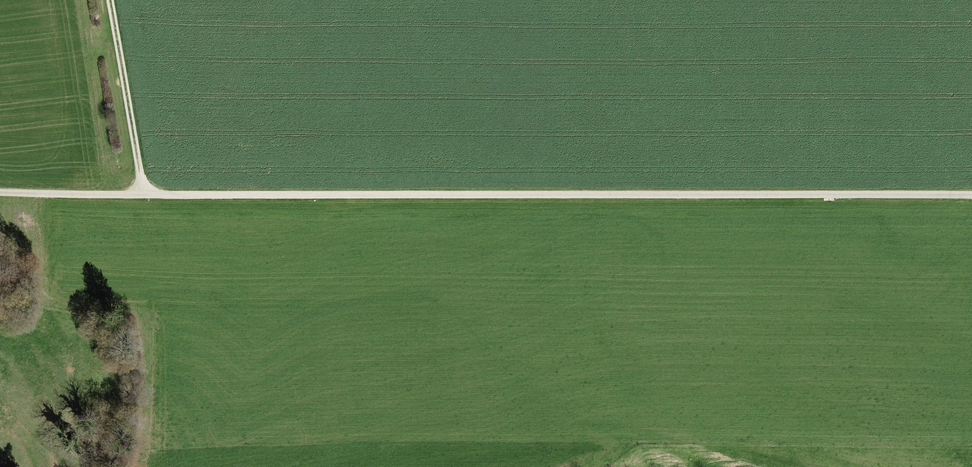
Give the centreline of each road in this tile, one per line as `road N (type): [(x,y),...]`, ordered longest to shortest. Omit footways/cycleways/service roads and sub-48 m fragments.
road 1 (track): [(0,192),(971,196)]
road 2 (track): [(144,195),(111,0)]

